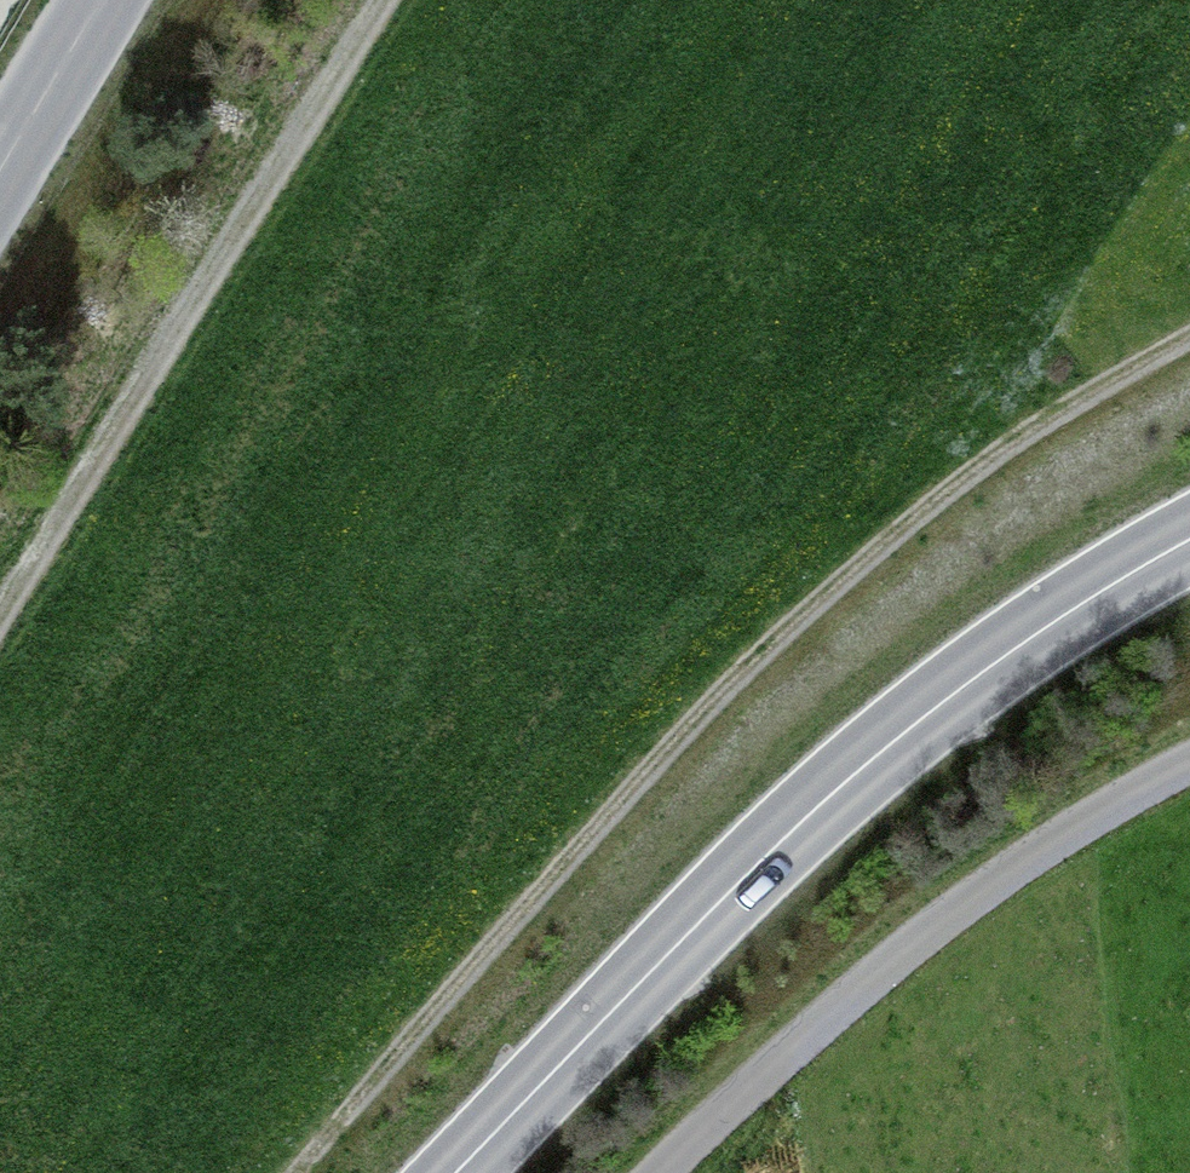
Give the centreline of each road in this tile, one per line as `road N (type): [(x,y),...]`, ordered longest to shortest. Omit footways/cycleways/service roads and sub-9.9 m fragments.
road 1 (track): [(1189,342),(916,526),(658,763),(293,1172)]
road 2 (tertiary): [(1189,543),(999,661),(814,813),(455,1172)]
road 3 (track): [(401,0),(0,620)]
road 4 (unclassified): [(1189,763),(1068,830),(948,914),(777,1060),(663,1172)]
road 5 (unclassified): [(0,178),(105,0)]

